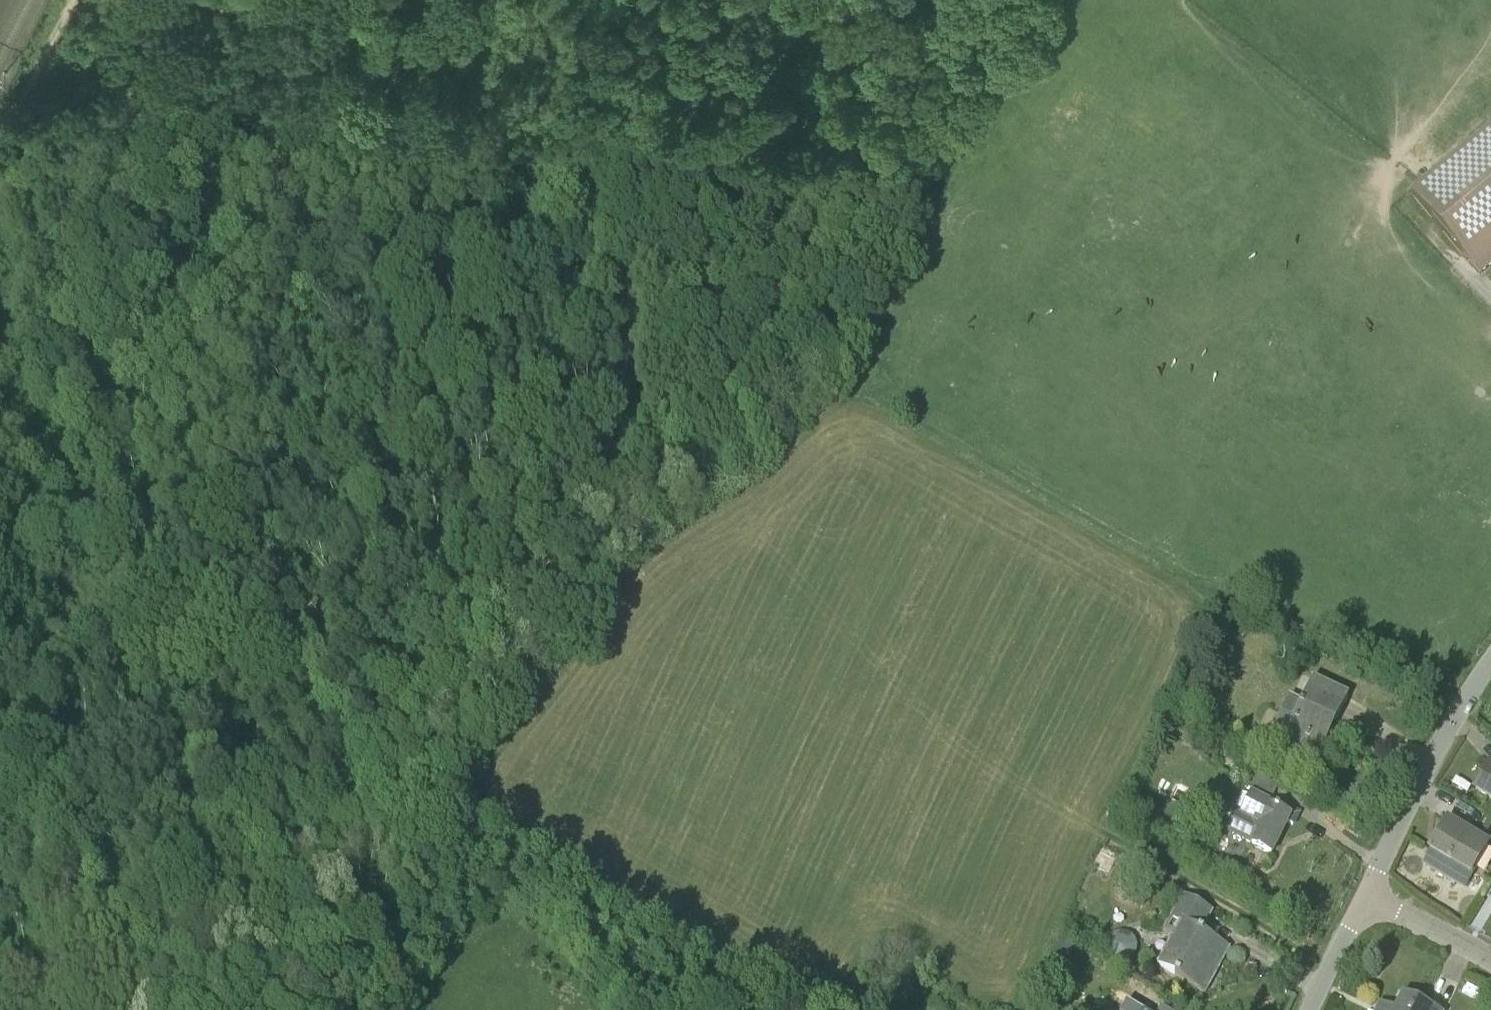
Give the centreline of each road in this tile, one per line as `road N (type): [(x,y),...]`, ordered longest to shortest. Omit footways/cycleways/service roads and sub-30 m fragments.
road 1 (residential): [(1367,896),(1490,663)]
road 2 (residential): [(1490,960),(1367,896)]
road 3 (residential): [(1313,1009),(1367,896)]

